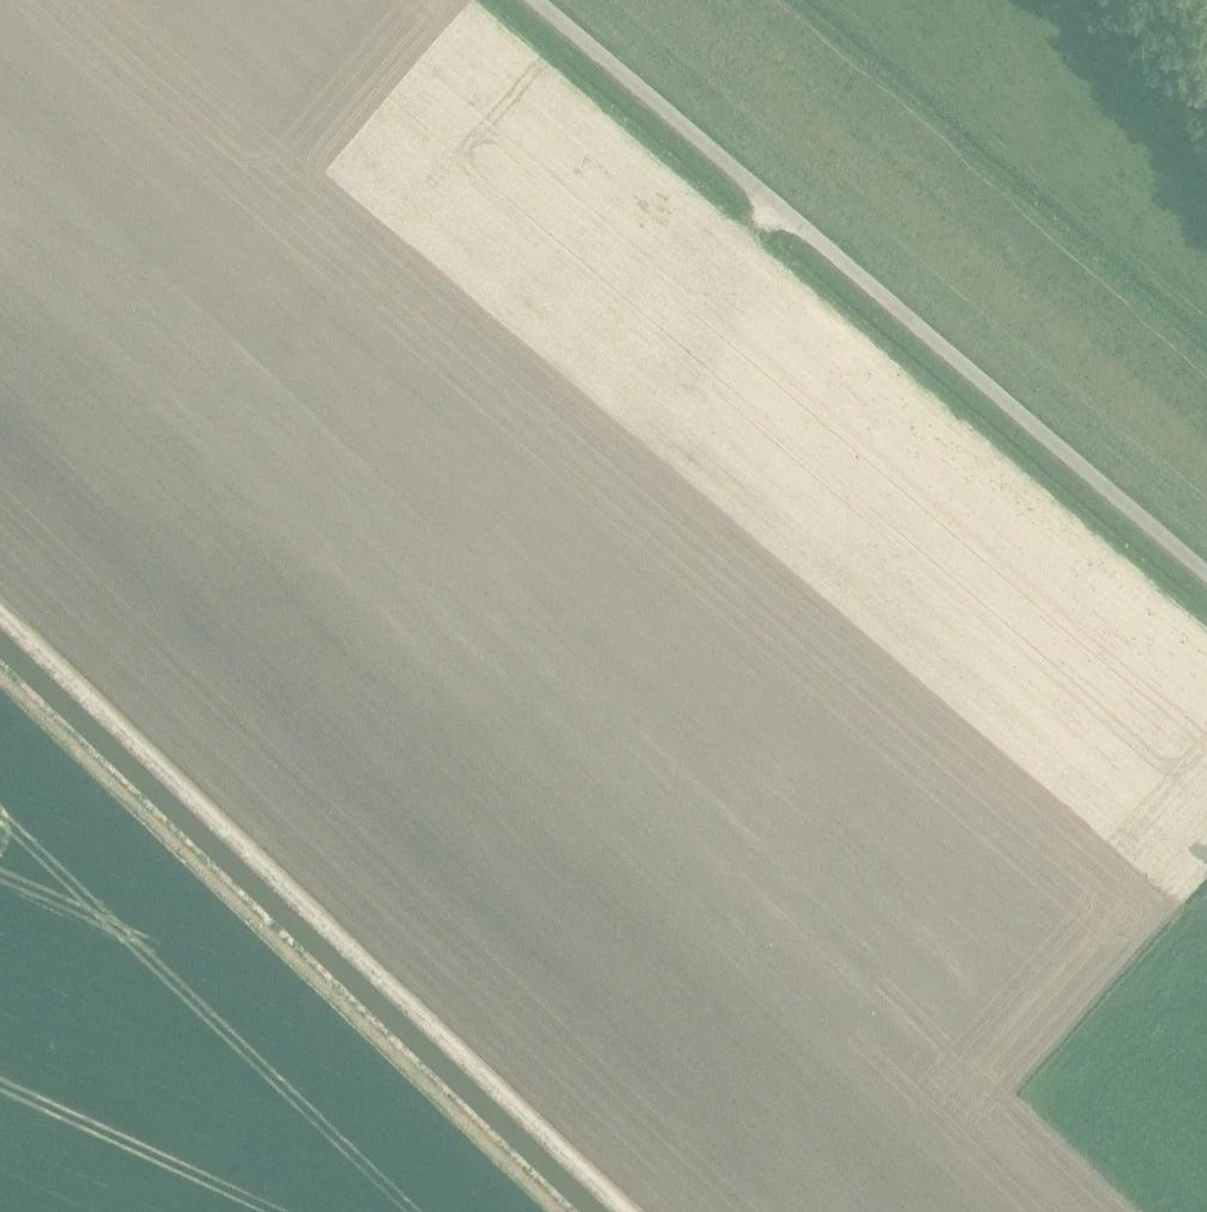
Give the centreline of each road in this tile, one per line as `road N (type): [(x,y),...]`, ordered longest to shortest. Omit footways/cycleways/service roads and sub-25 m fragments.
road 1 (unclassified): [(1206,572),(536,0)]

